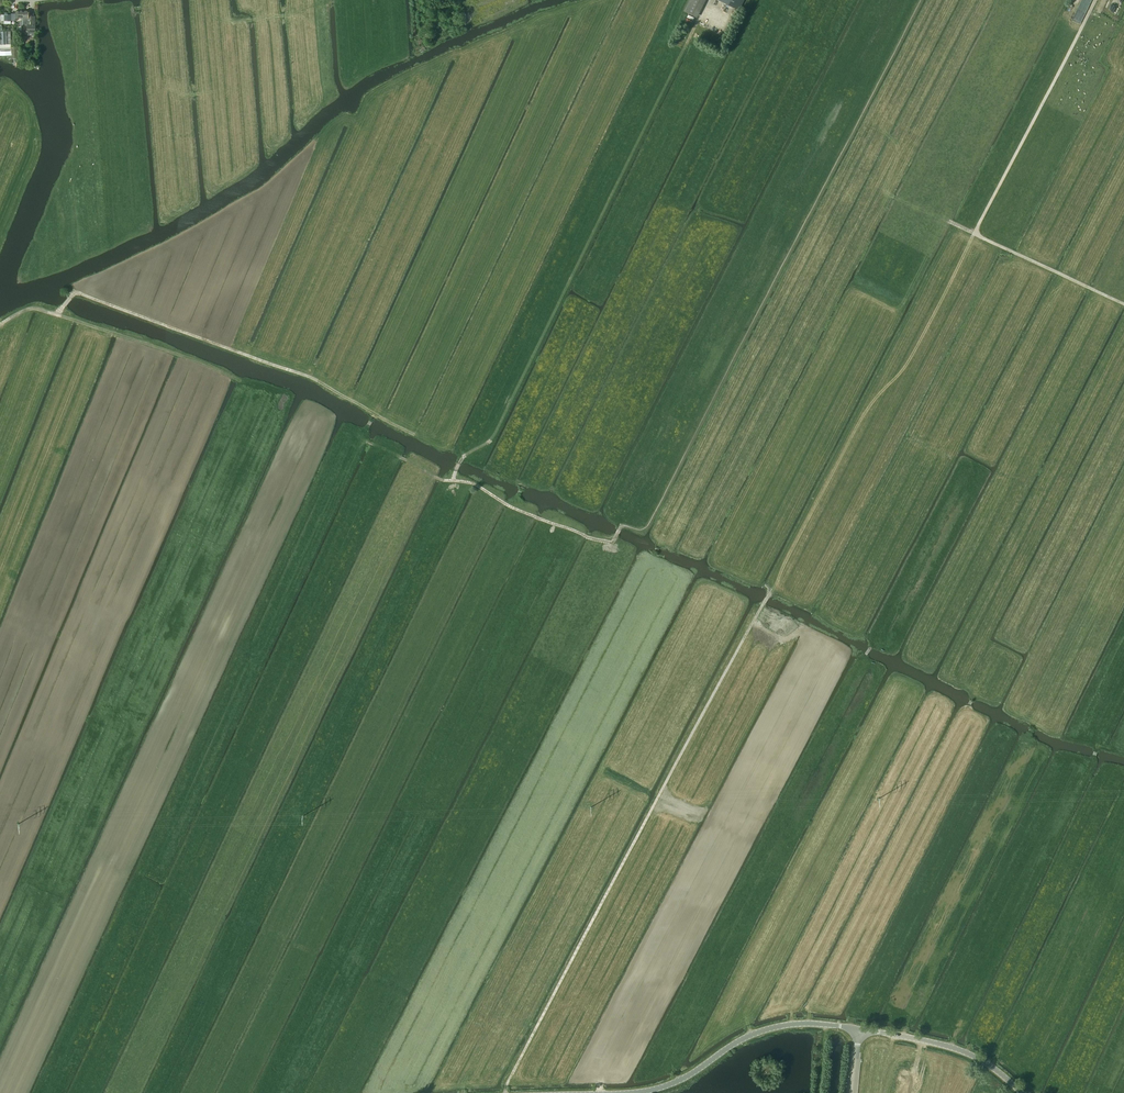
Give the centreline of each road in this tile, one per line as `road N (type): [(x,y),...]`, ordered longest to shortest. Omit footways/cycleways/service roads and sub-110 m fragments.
road 1 (track): [(417,436),(375,414),(363,439),(454,481),(462,458),(492,439),(700,18)]
road 2 (track): [(504,1092),(764,602)]
road 3 (track): [(0,327),(34,309),(57,313),(270,388),(192,570)]
road 4 (track): [(1094,1),(977,231),(1123,303)]
road 5 (track): [(375,414),(306,375),(77,292),(57,313)]
road 6 (tertiary): [(859,1028),(771,1028),(670,1084),(618,1092)]
road 7 (tertiary): [(1022,1092),(963,1051),(859,1028)]
road 8 (track): [(745,118),(801,22),(774,0)]

